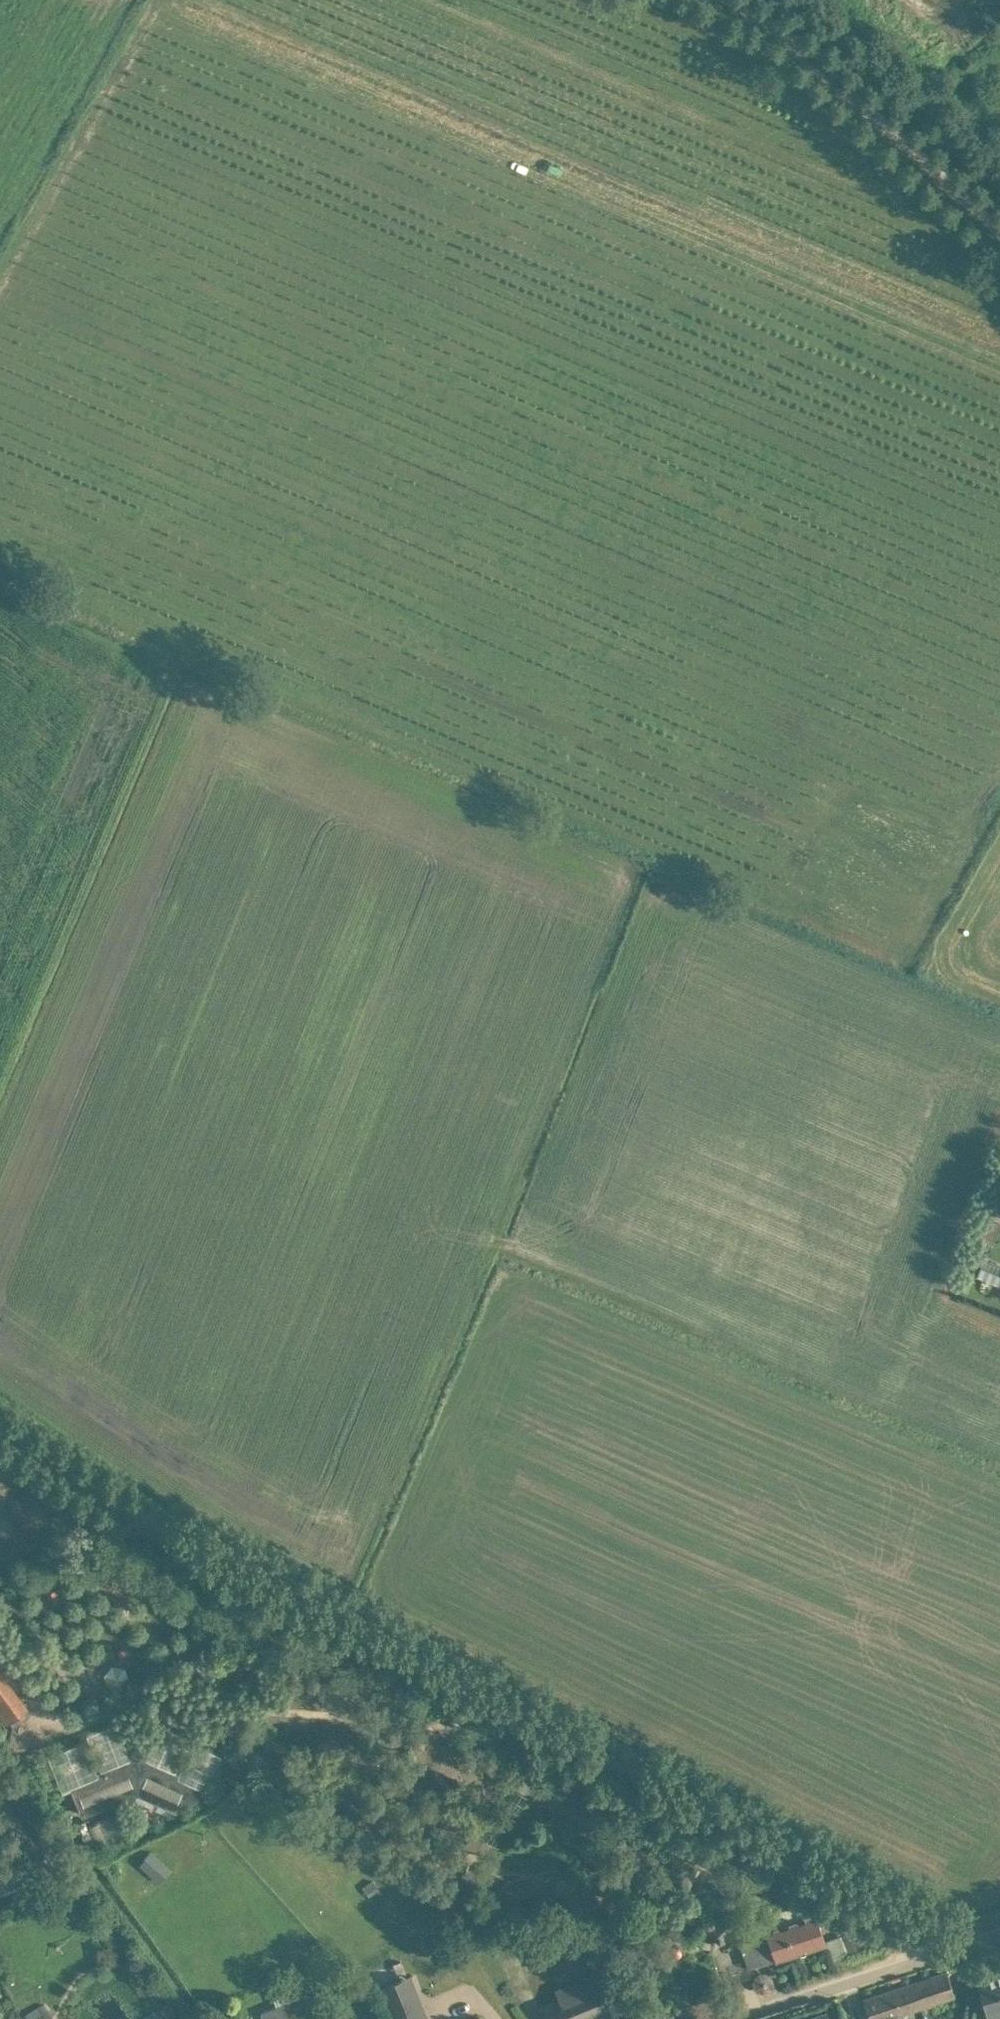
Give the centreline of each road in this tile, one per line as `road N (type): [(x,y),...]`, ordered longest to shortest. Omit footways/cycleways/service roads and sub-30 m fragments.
road 1 (track): [(959,1946),(916,1916),(249,1579),(0,1421)]
road 2 (track): [(999,240),(724,0)]
road 3 (unclassified): [(759,2018),(999,1934)]

